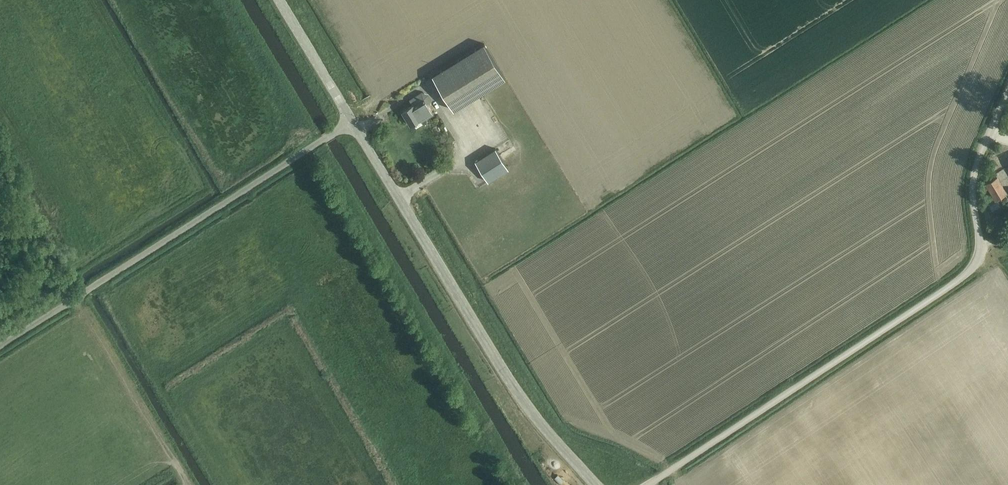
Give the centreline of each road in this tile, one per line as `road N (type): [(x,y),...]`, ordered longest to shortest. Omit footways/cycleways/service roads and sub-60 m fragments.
road 1 (unclassified): [(650,484),(984,260),(977,164),(1007,92)]
road 2 (unclassified): [(595,484),(519,394),(353,122)]
road 3 (unclassified): [(0,346),(353,122)]
road 4 (unclassified): [(353,122),(278,0)]

